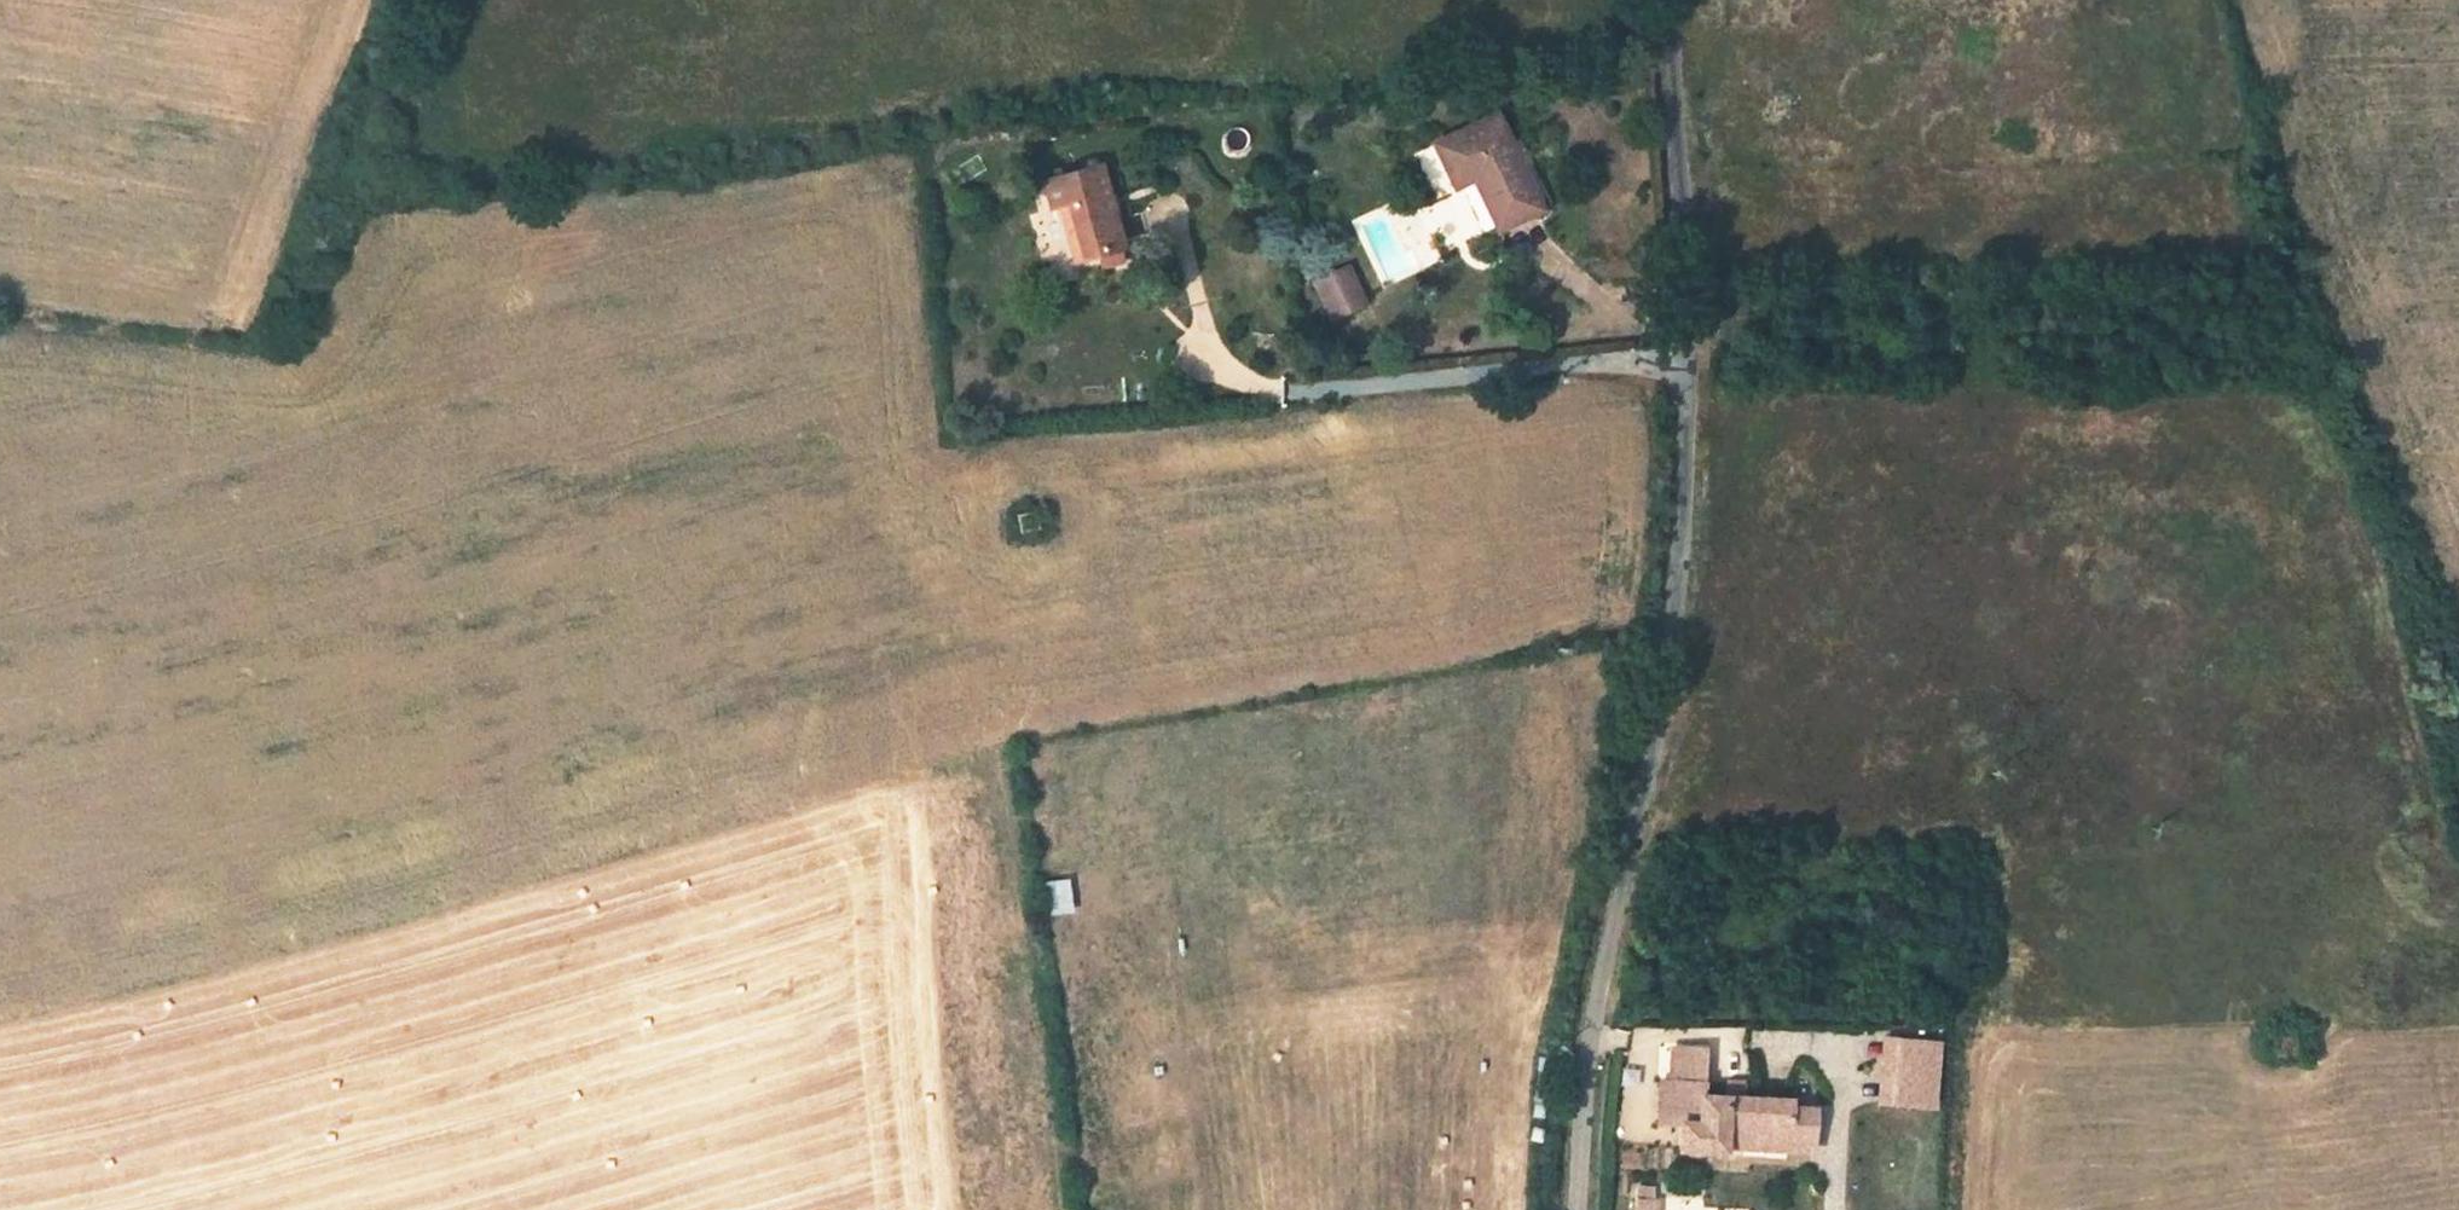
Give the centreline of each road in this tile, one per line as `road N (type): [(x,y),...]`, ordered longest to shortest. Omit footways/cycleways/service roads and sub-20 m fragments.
road 1 (unclassified): [(1681,0),(1697,355),(1696,576),(1592,1023),(1578,1209)]

